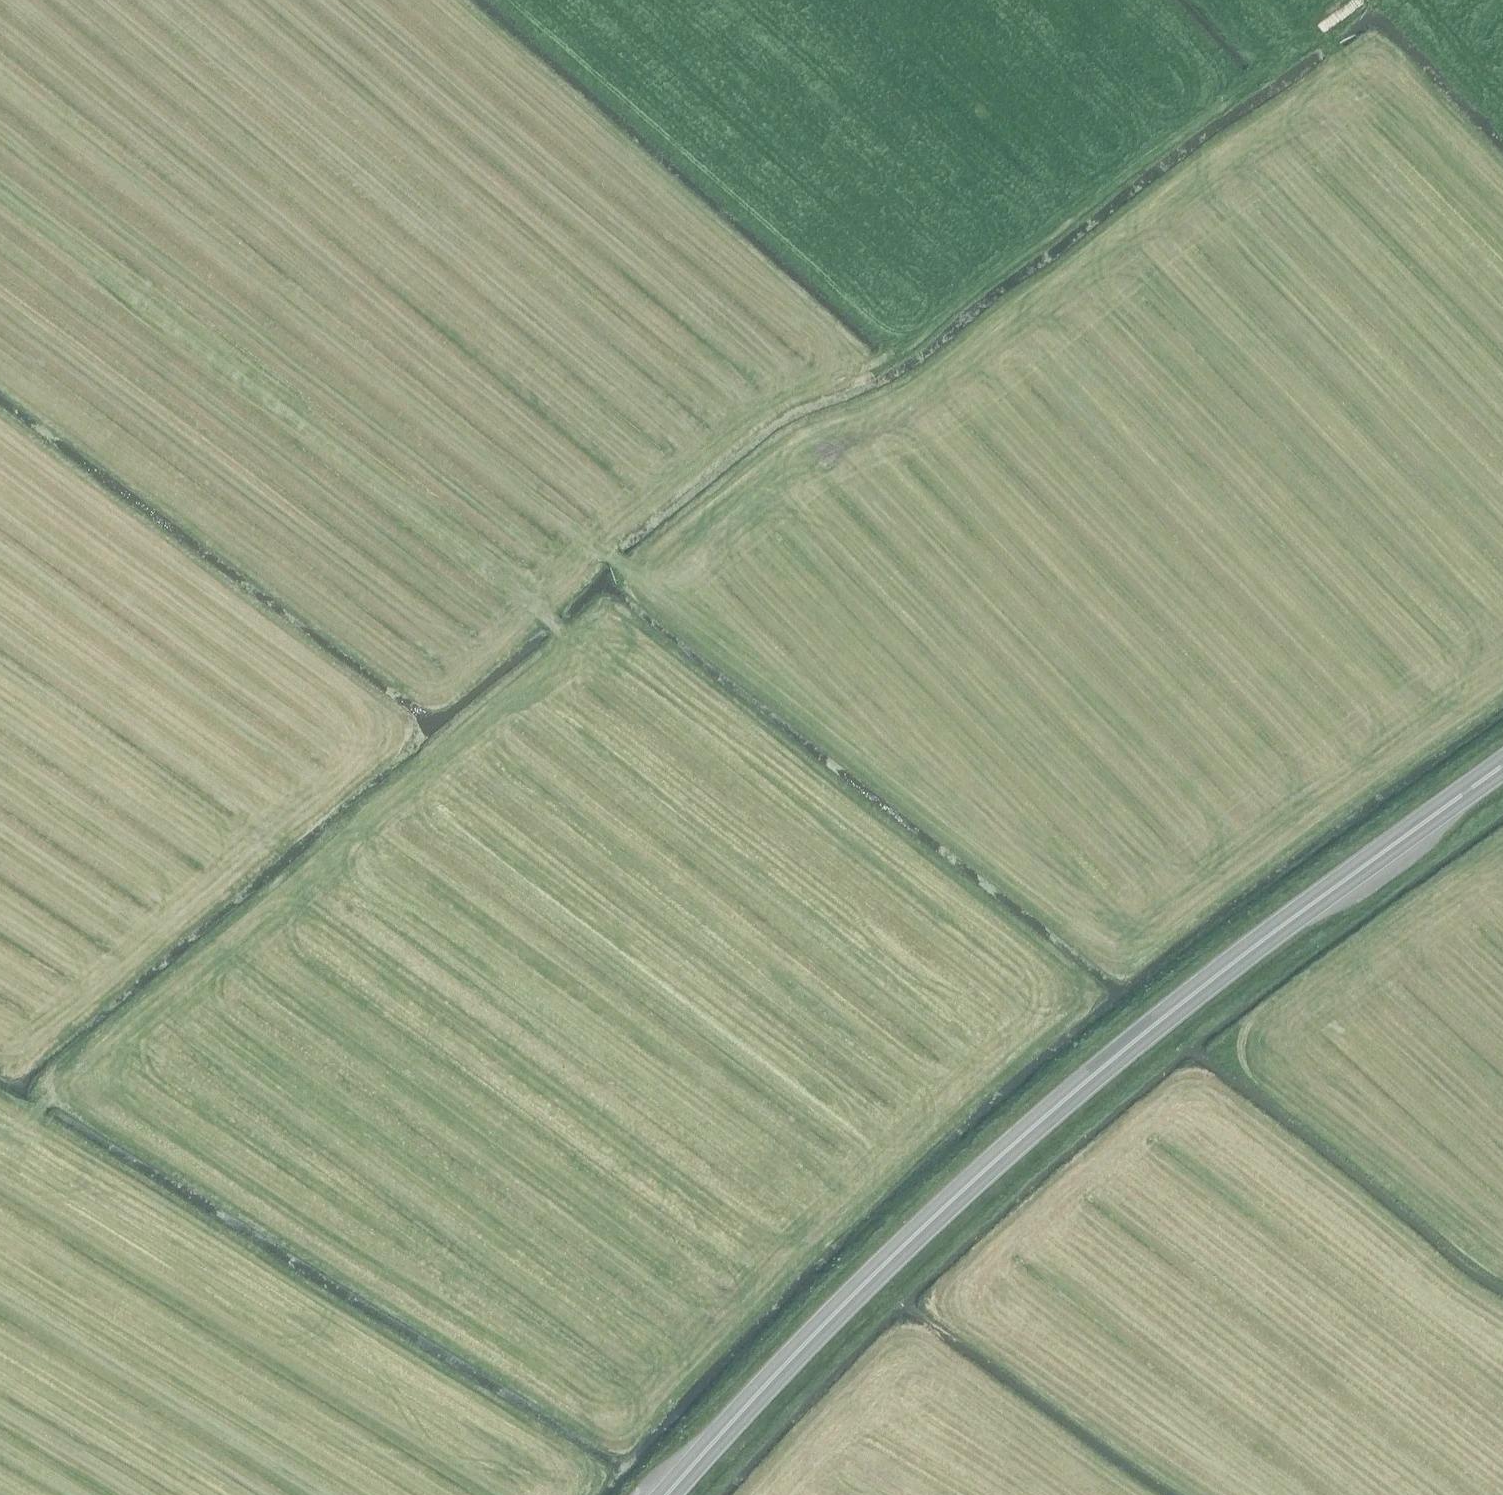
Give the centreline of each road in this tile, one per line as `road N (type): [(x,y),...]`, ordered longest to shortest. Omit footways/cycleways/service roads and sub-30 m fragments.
road 1 (primary): [(668,1494),(858,1291),(1061,1103),(1232,964),(1502,766)]

